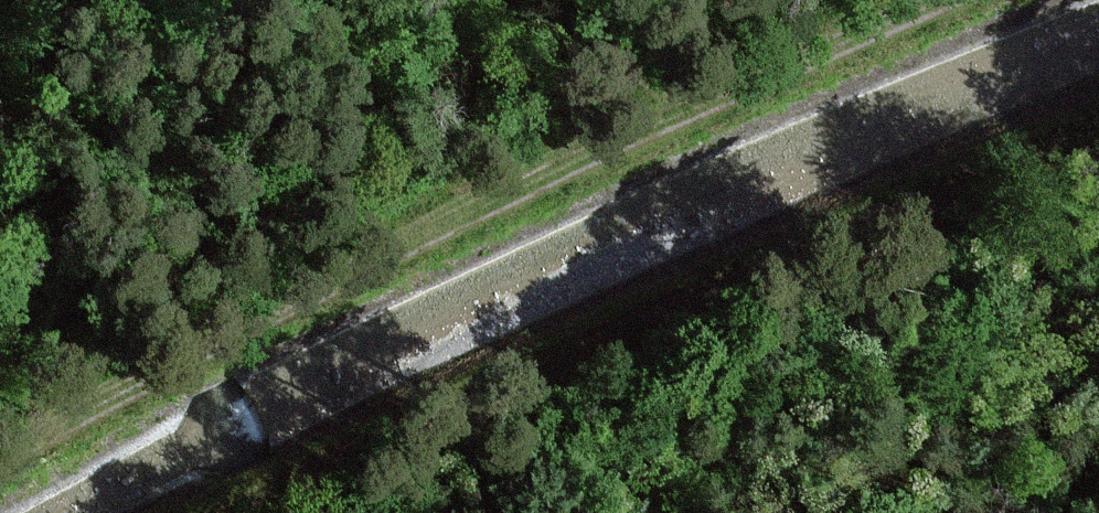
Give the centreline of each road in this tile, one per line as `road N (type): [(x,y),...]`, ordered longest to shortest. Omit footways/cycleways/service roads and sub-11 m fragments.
road 1 (track): [(957,0),(459,225),(0,467)]
road 2 (track): [(1098,130),(637,324),(231,512)]

